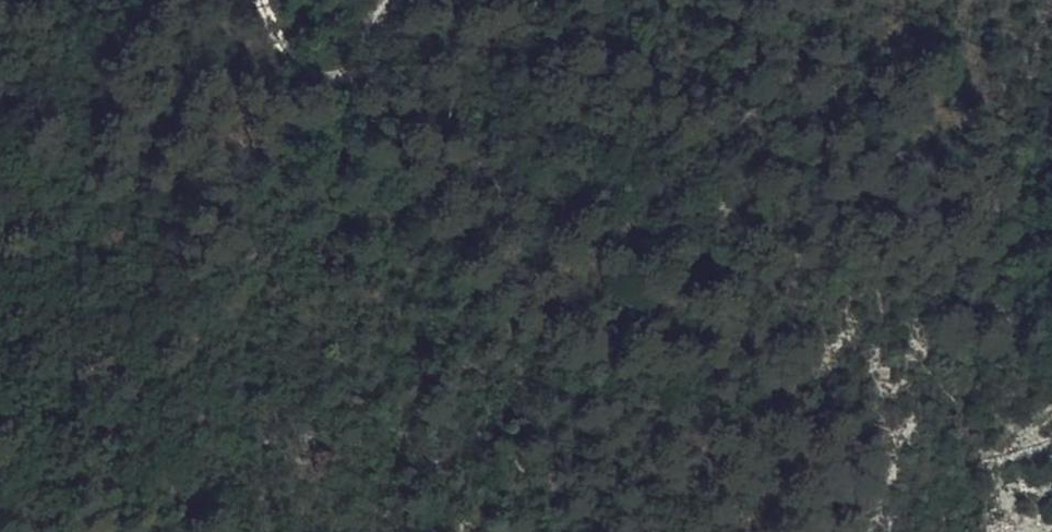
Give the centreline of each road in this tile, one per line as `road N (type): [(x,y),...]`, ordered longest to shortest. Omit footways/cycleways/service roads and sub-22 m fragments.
road 1 (track): [(261,0),(271,34),(304,71),(345,76),(397,0)]

